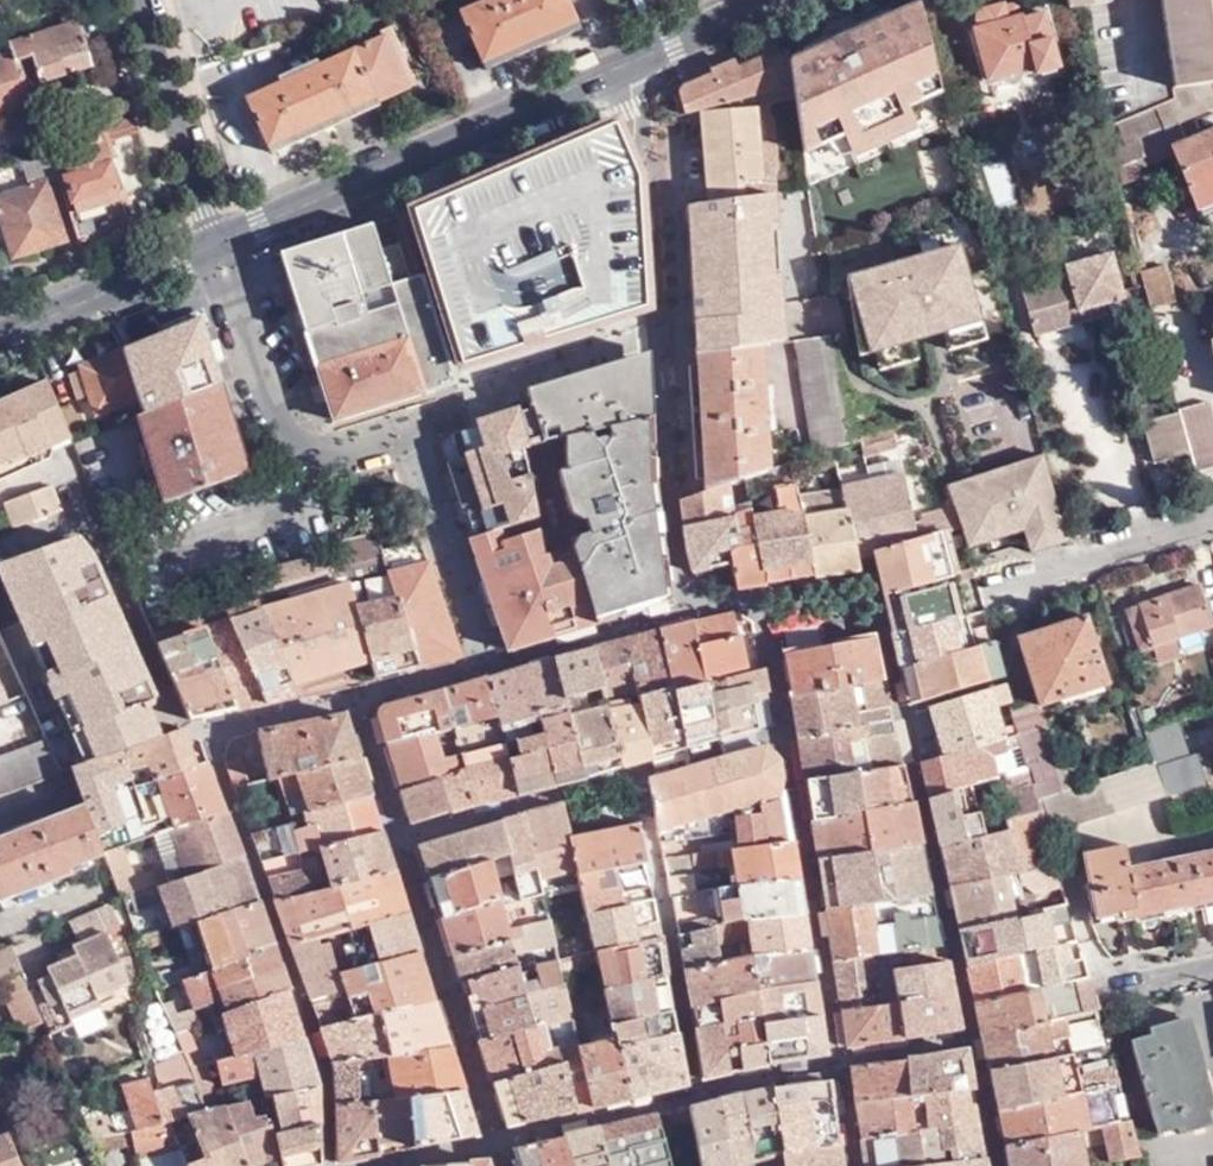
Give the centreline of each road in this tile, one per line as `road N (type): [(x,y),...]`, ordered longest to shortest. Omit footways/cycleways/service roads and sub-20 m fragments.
road 1 (tertiary): [(220,247),(624,71)]
road 2 (residential): [(165,698),(36,387),(10,345)]
road 3 (residential): [(237,286),(277,413),(301,447),(346,456),(414,438)]
road 4 (residential): [(139,0),(220,247)]
road 5 (tertiary): [(10,345),(220,247)]
road 6 (residential): [(995,585),(1212,518)]
road 7 (tertiary): [(777,0),(624,71)]
road 8 (residential): [(1212,959),(1093,982)]

